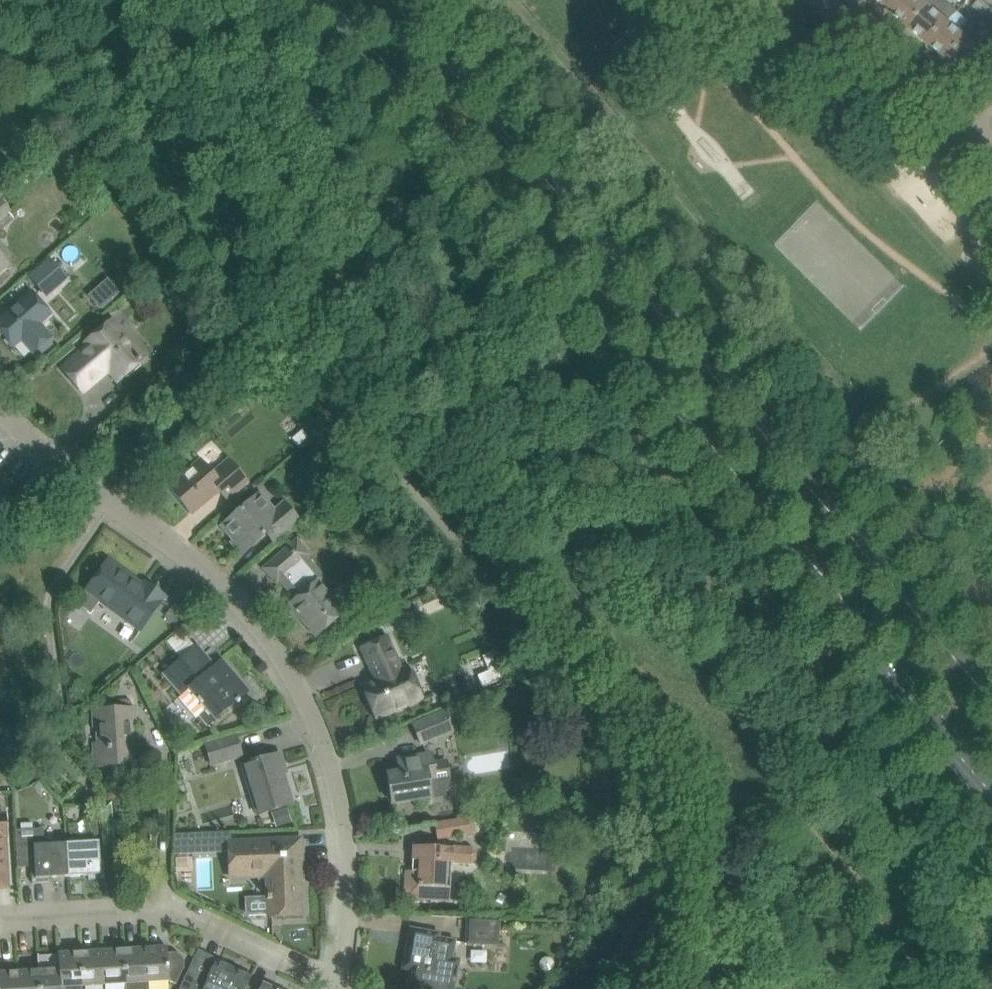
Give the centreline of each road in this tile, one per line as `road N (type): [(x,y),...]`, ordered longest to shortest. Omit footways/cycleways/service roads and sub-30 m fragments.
road 1 (secondary): [(313,0),(991,792)]
road 2 (secondary): [(991,685),(409,0)]
road 3 (residential): [(338,986),(349,923),(347,841),(331,765),(300,688),(213,576),(58,469),(0,414)]
road 4 (residential): [(338,986),(162,912),(0,923)]
road 5 (residential): [(972,123),(826,0)]

